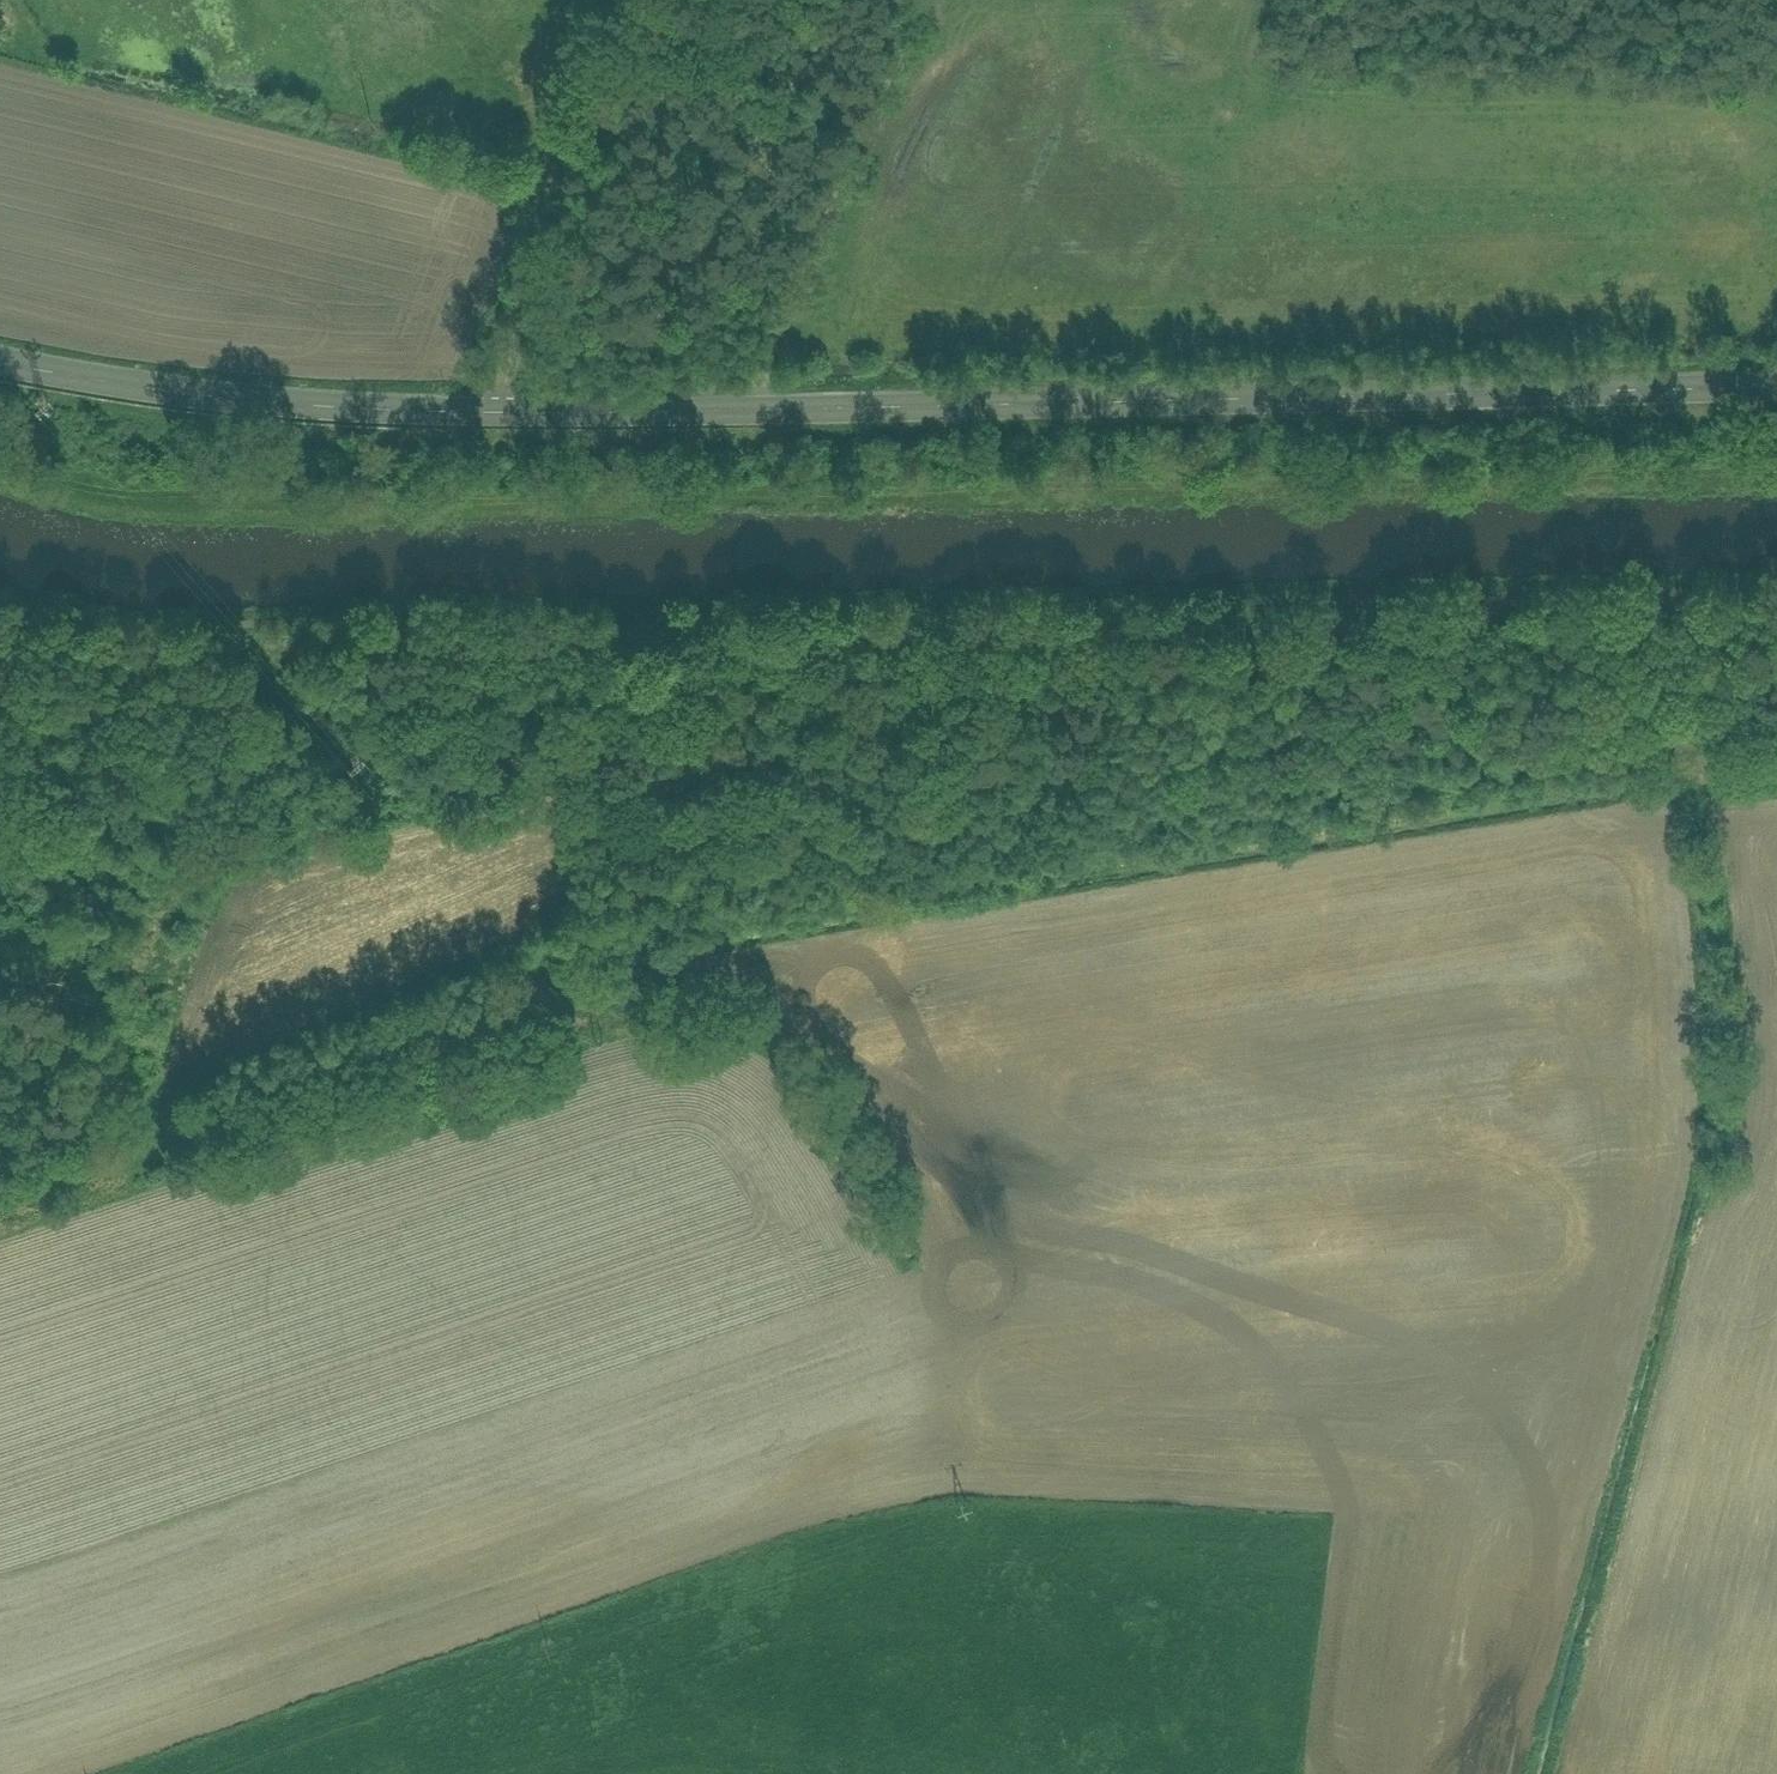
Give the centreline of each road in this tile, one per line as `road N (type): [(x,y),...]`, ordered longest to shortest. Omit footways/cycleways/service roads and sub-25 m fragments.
road 1 (tertiary): [(1776,385),(478,411),(160,388),(0,361)]
road 2 (track): [(469,855),(275,943),(155,1132),(0,1190)]
road 3 (track): [(667,0),(478,411)]

